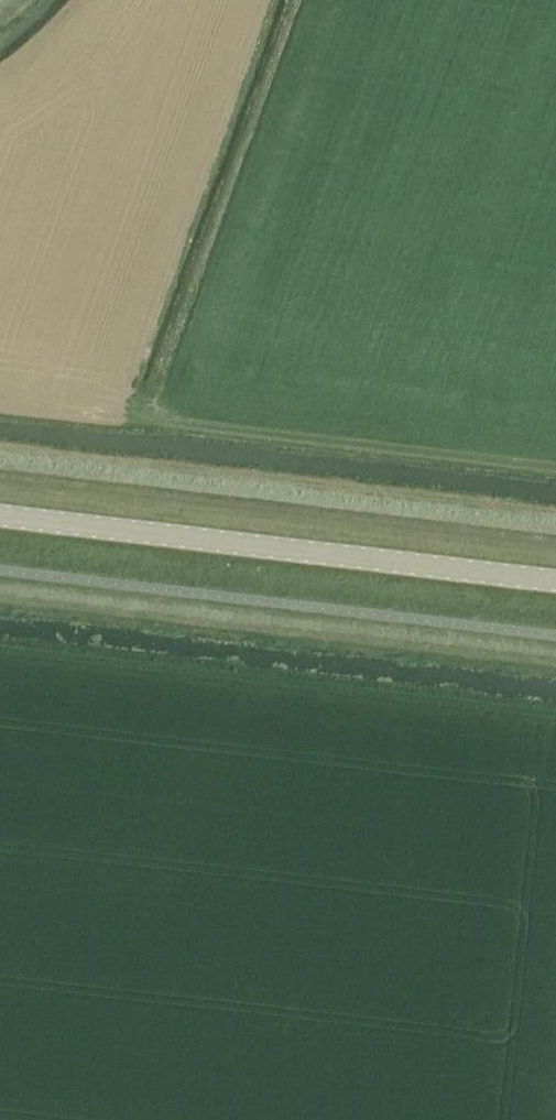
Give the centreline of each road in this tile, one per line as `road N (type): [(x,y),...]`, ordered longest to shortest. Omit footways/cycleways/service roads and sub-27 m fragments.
road 1 (secondary): [(0,515),(555,581)]

